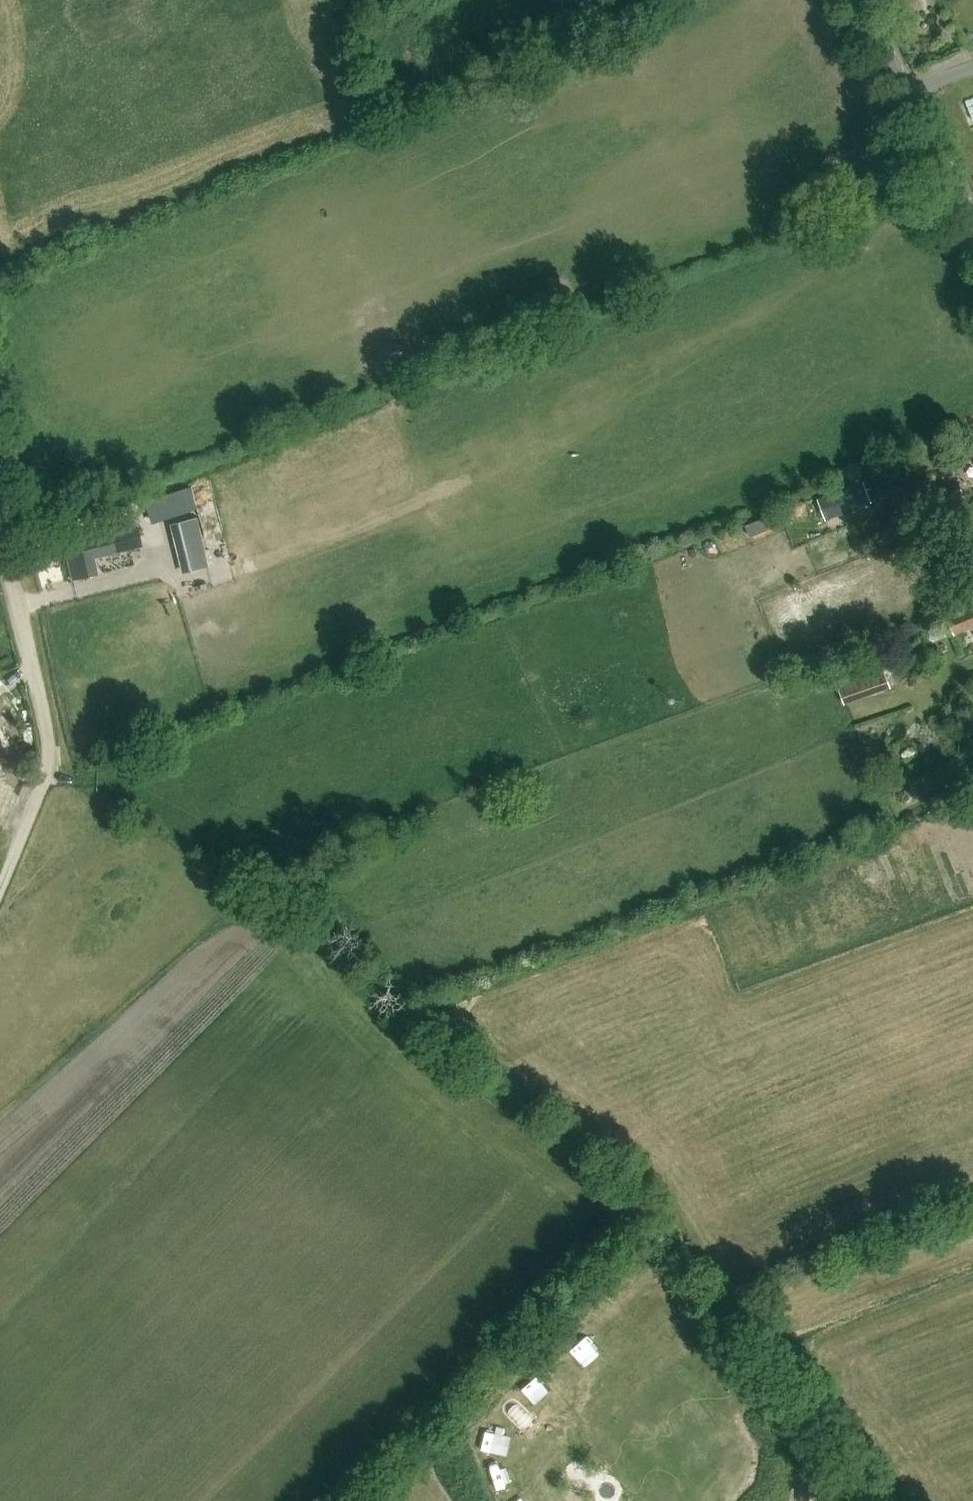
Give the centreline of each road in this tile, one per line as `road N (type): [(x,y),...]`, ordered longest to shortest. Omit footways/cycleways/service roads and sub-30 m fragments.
road 1 (track): [(0,877),(43,770),(40,704),(0,531)]
road 2 (tertiary): [(972,215),(860,0)]

